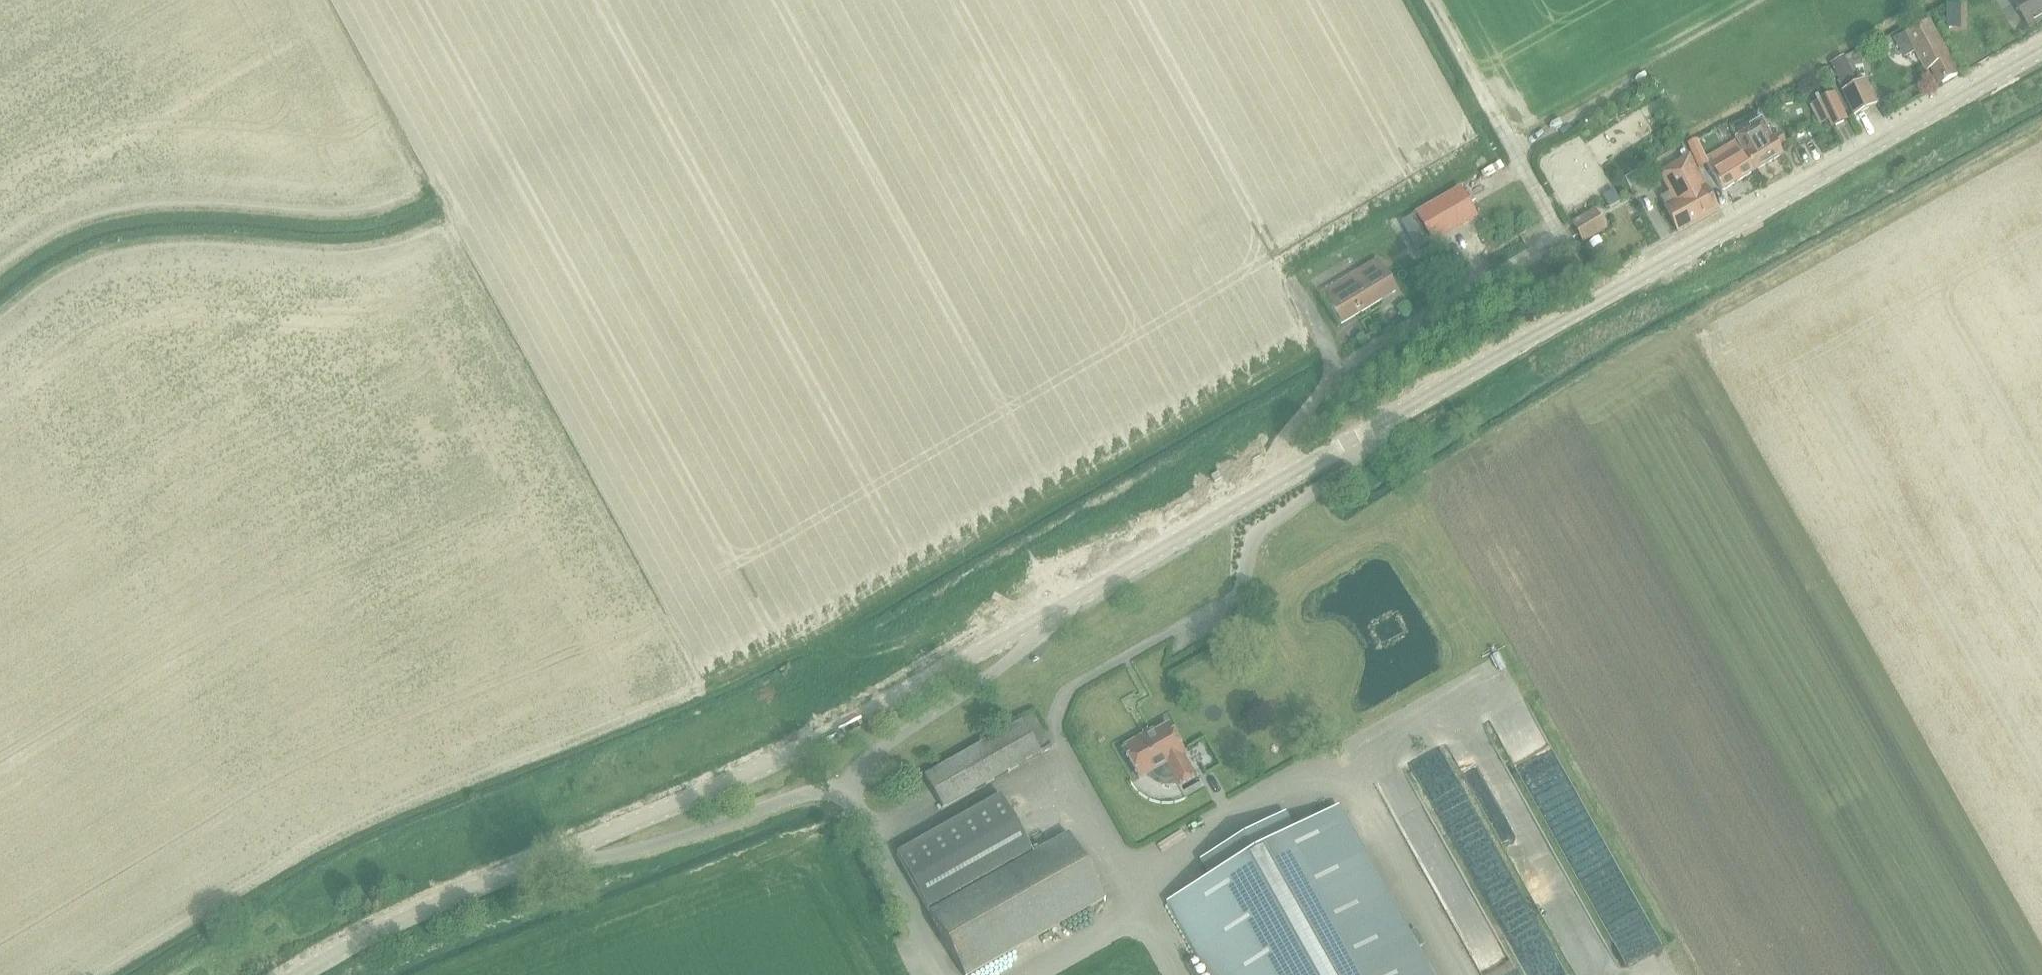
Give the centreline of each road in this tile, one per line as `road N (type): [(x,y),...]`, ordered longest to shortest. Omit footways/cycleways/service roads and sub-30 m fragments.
road 1 (unclassified): [(296,974),(395,921),(711,790),(890,701),(2041,49)]

